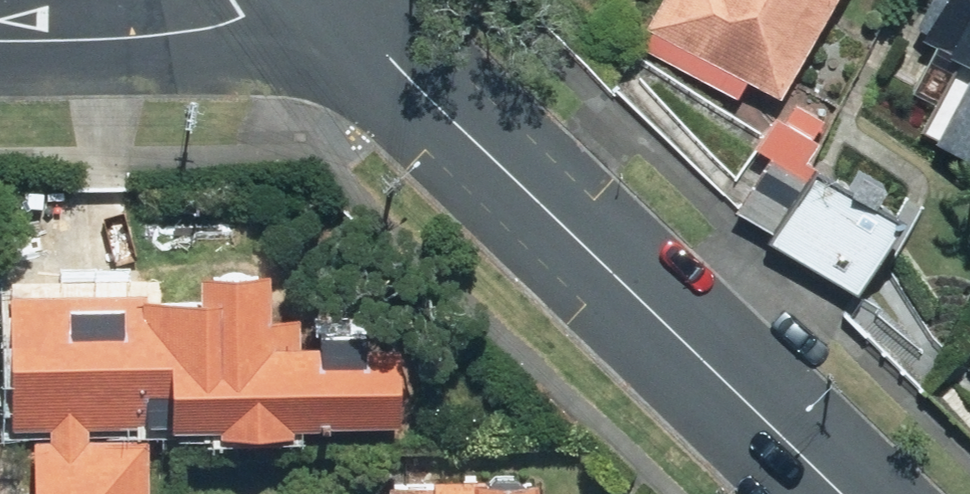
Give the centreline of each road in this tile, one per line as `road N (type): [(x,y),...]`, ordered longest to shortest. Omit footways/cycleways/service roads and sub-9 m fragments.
road 1 (secondary): [(838,493),(345,0)]
road 2 (residential): [(283,0),(151,34),(0,37)]

